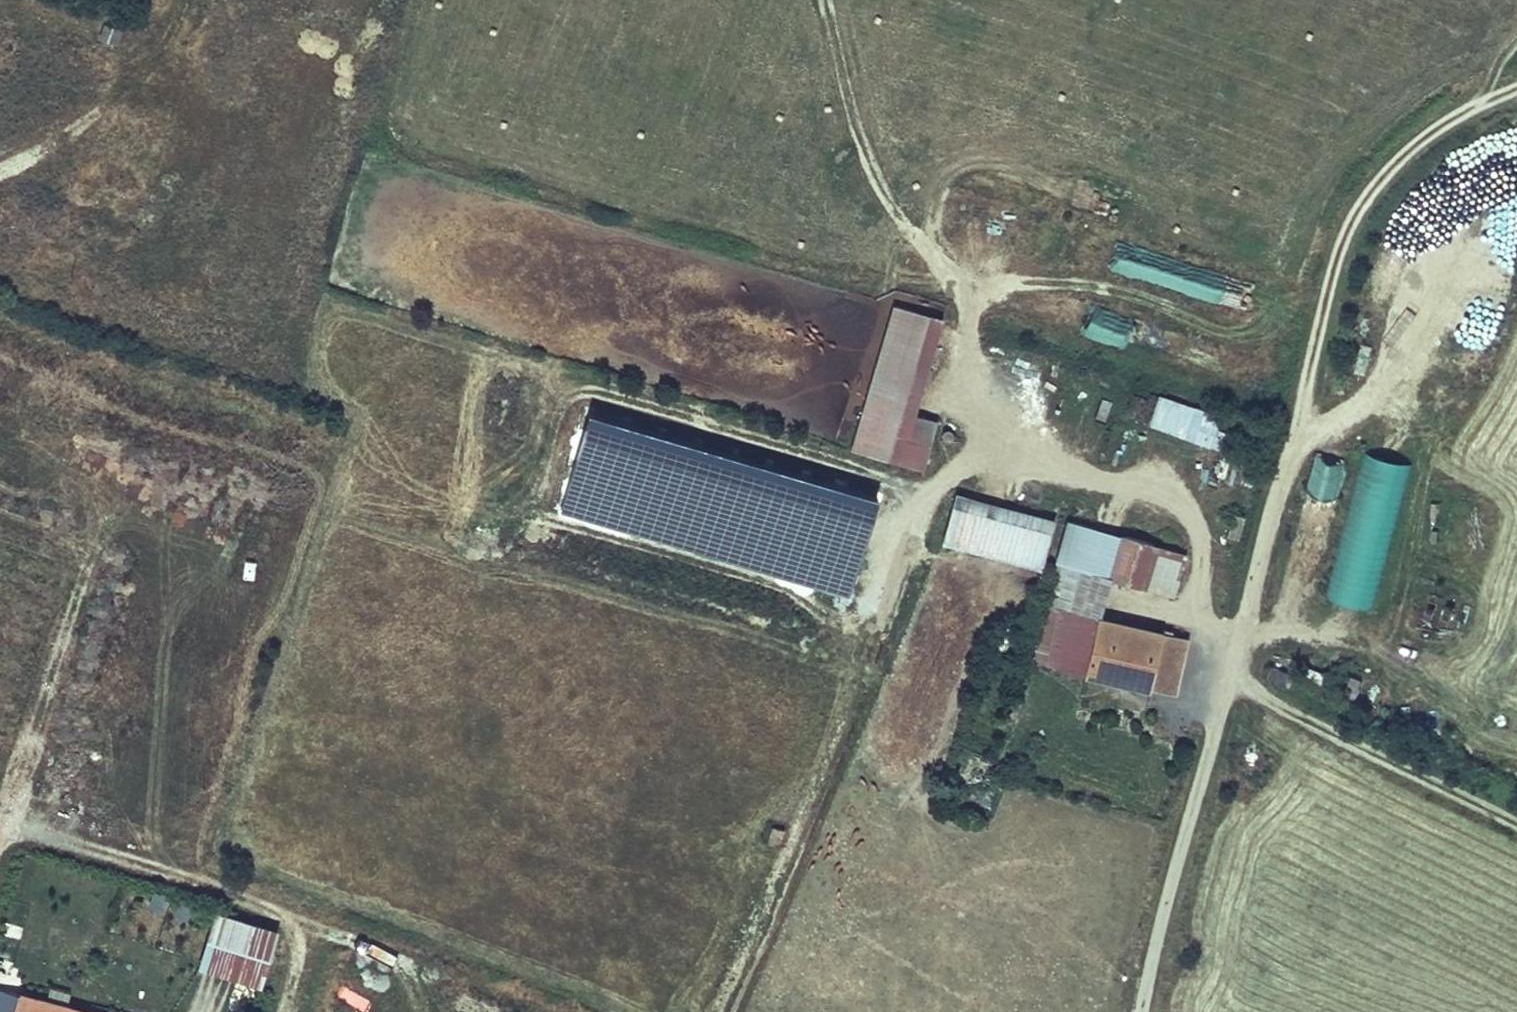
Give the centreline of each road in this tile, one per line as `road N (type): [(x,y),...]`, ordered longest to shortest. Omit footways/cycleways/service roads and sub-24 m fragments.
road 1 (track): [(1236,635),(1342,231),(1373,180),(1422,130),(1516,79)]
road 2 (residential): [(1141,1011),(1236,635)]

